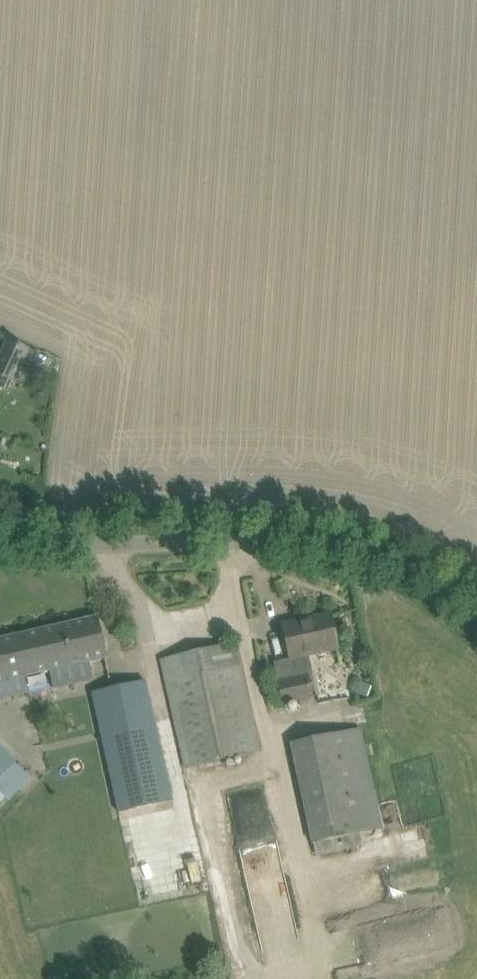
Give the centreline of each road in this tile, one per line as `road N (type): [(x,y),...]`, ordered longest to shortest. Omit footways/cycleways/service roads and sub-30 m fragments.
road 1 (unclassified): [(476,600),(384,543),(0,539)]

